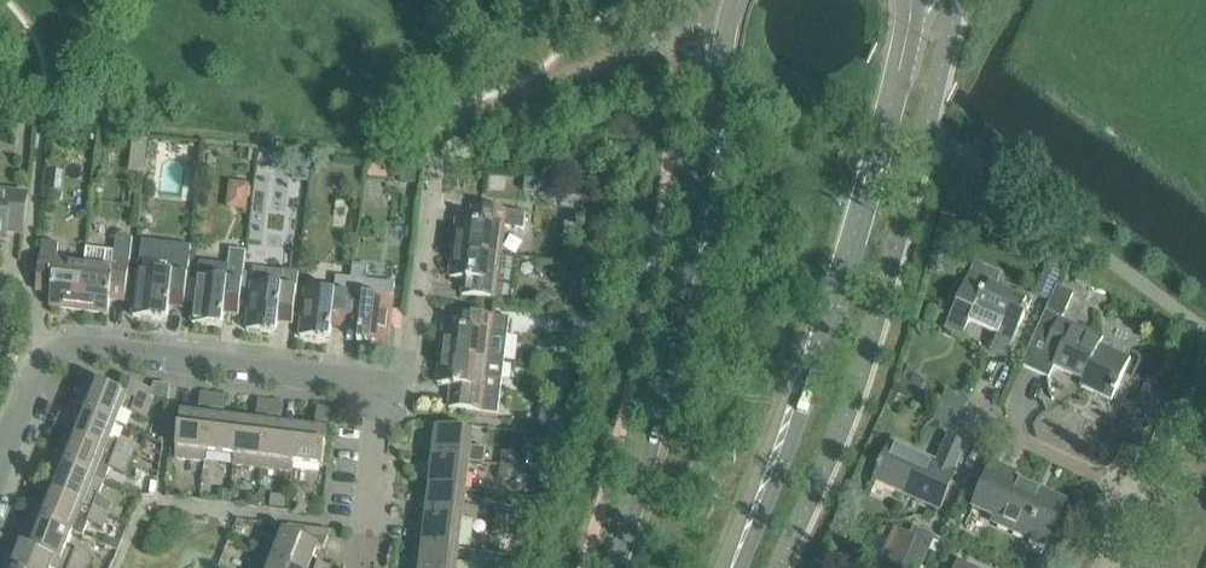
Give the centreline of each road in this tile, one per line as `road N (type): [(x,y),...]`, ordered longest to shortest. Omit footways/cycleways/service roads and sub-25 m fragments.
road 1 (secondary): [(735,0),(711,93),(689,267),(619,567)]
road 2 (secondary): [(745,567),(808,398),(908,33)]
road 3 (residential): [(56,341),(78,336),(389,373)]
road 4 (residential): [(1105,567),(1136,498),(980,422)]
road 5 (residential): [(389,373),(416,349),(434,190)]
road 6 (residential): [(365,567),(389,373)]
road 7 (residential): [(0,458),(56,341)]

